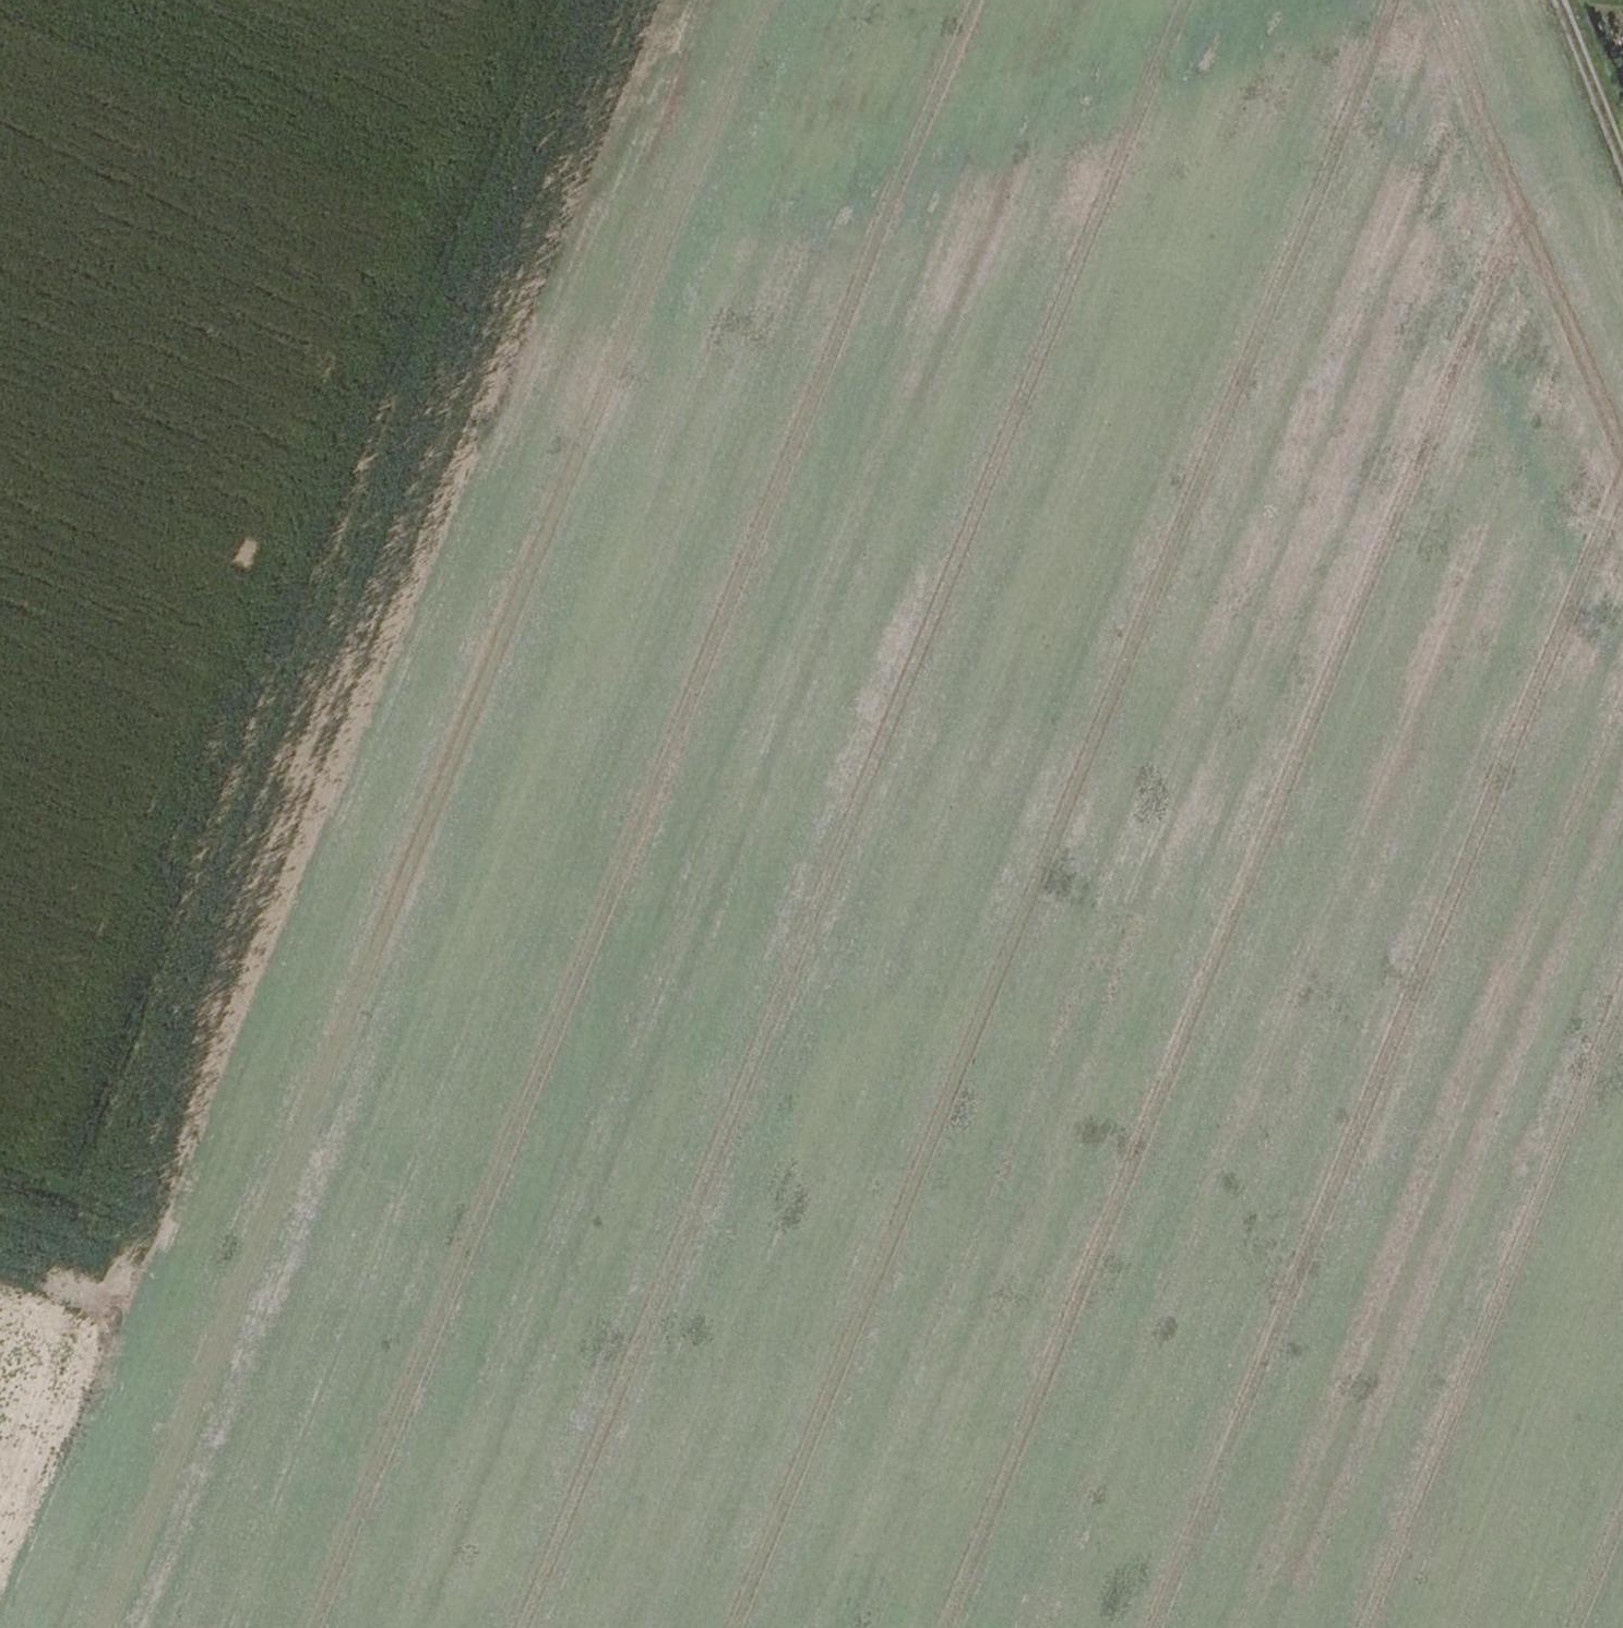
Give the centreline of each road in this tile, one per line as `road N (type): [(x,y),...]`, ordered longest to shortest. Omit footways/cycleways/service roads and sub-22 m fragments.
road 1 (track): [(1557,0),(1622,163)]

